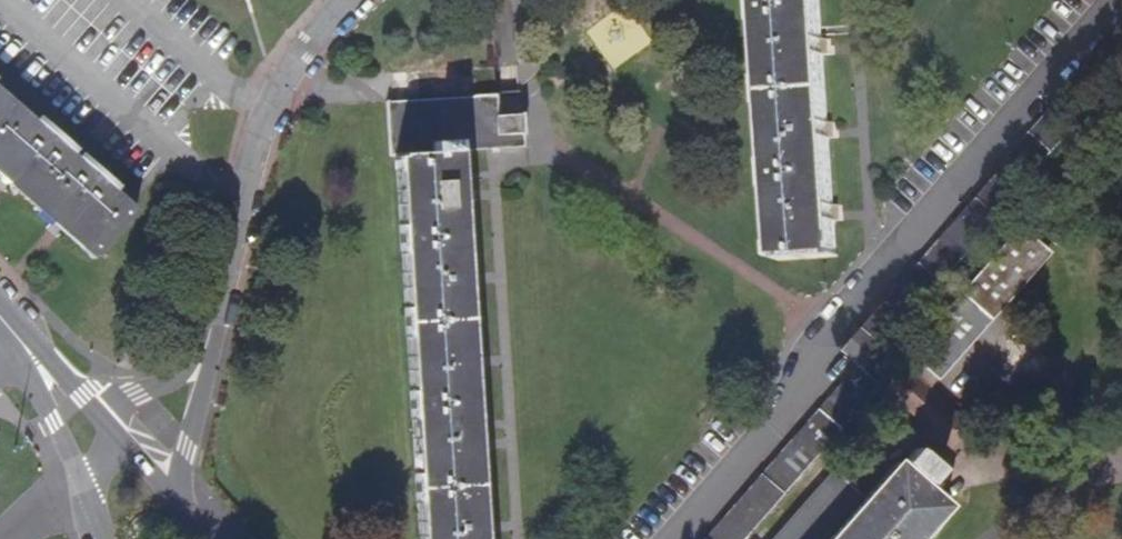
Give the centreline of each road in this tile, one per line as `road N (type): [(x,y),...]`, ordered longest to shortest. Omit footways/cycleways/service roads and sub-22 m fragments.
road 1 (residential): [(1115,0),(830,331),(802,400),(680,538)]
road 2 (residential): [(206,357),(265,110),(305,43),(347,0)]
road 3 (unclassified): [(29,351),(83,483)]
road 4 (residential): [(173,490),(206,357)]

